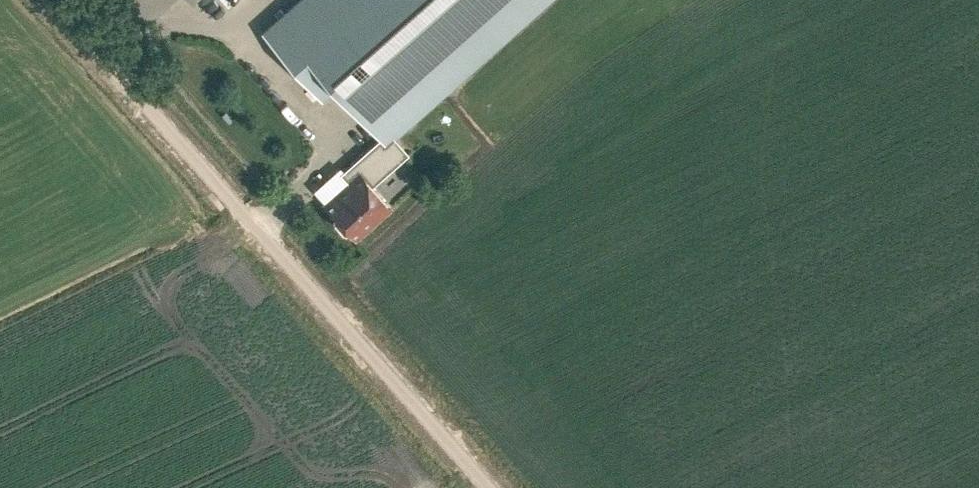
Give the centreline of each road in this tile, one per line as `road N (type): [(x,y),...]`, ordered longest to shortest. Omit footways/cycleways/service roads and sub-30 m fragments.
road 1 (unclassified): [(489,487),(52,0)]

